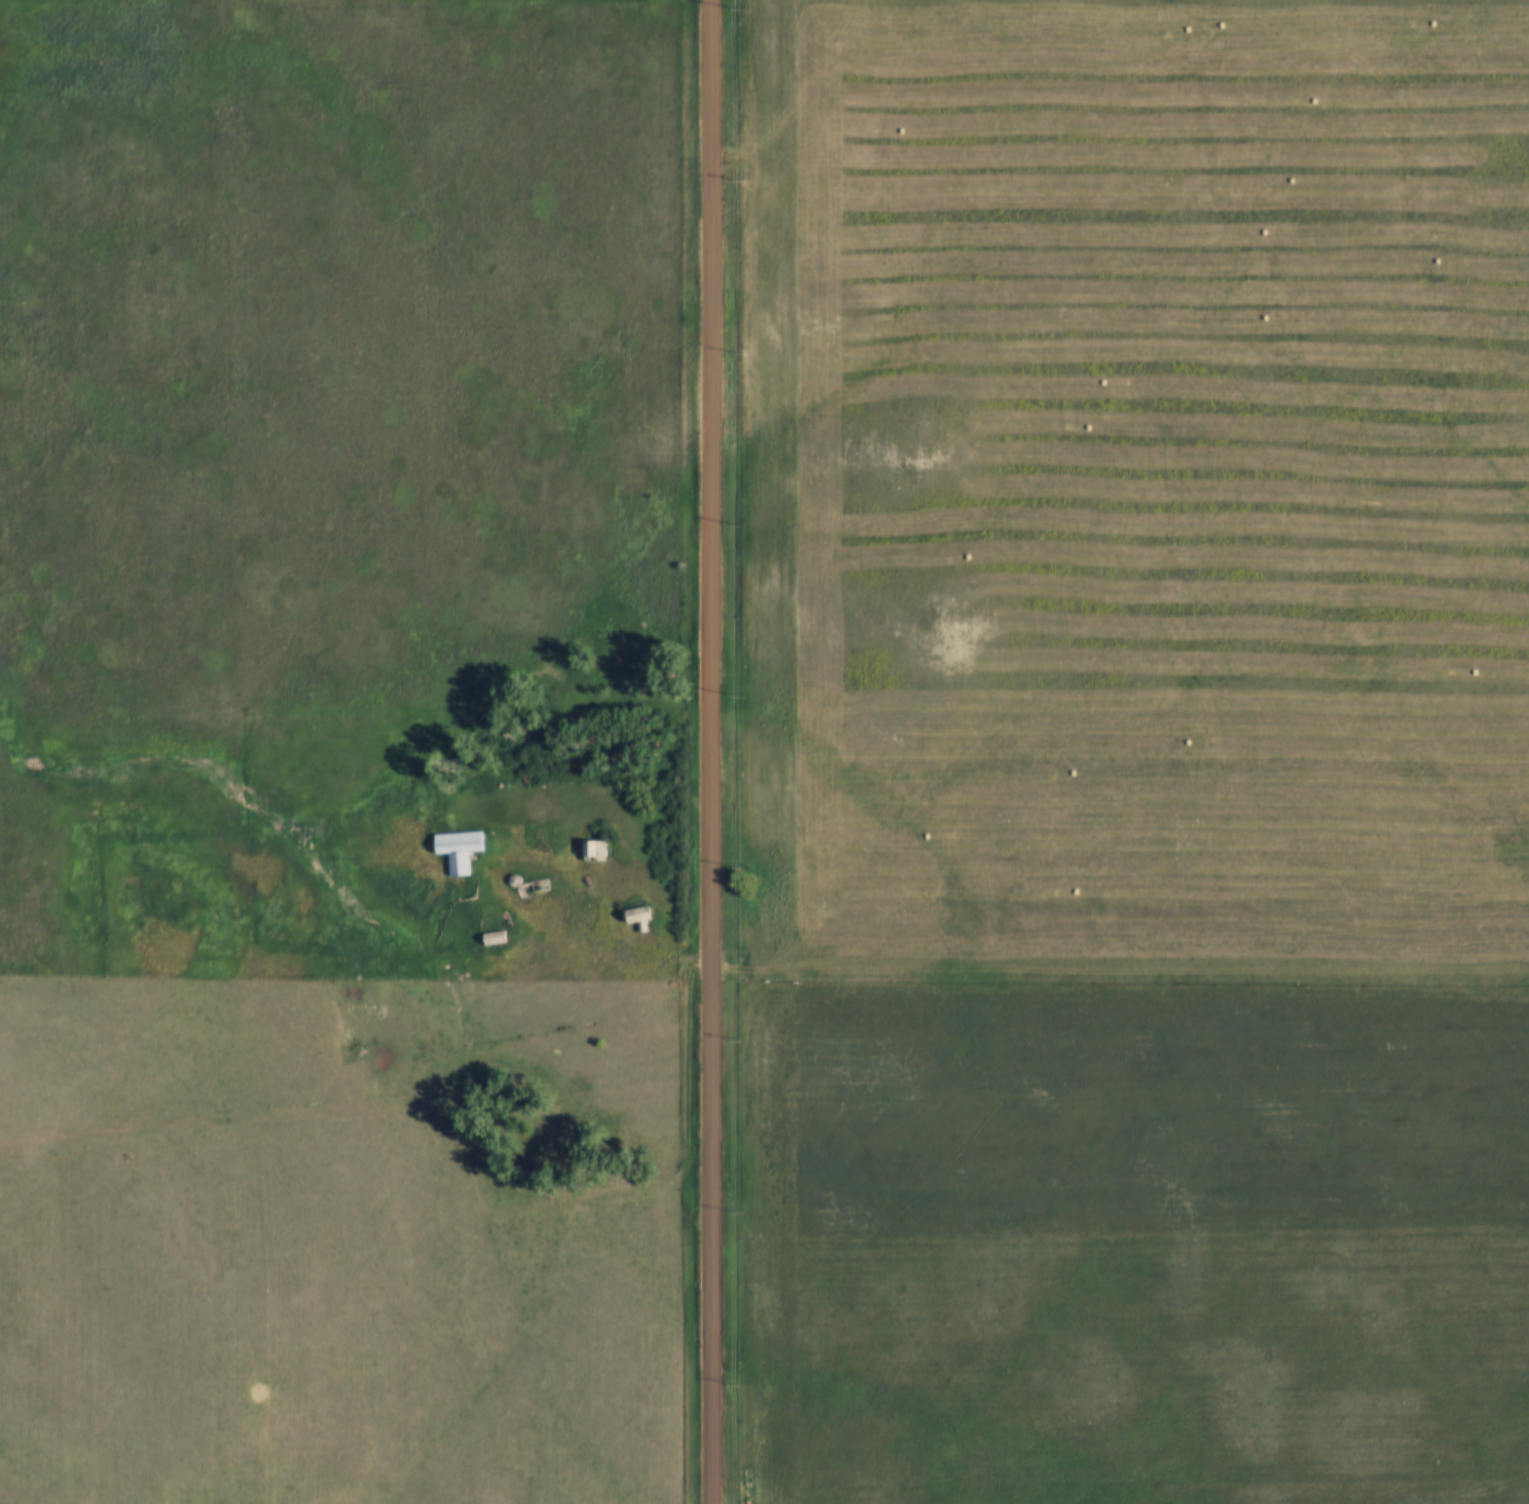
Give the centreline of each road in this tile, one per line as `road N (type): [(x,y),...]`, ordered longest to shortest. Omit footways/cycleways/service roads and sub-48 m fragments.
road 1 (residential): [(707,1503),(709,0)]

